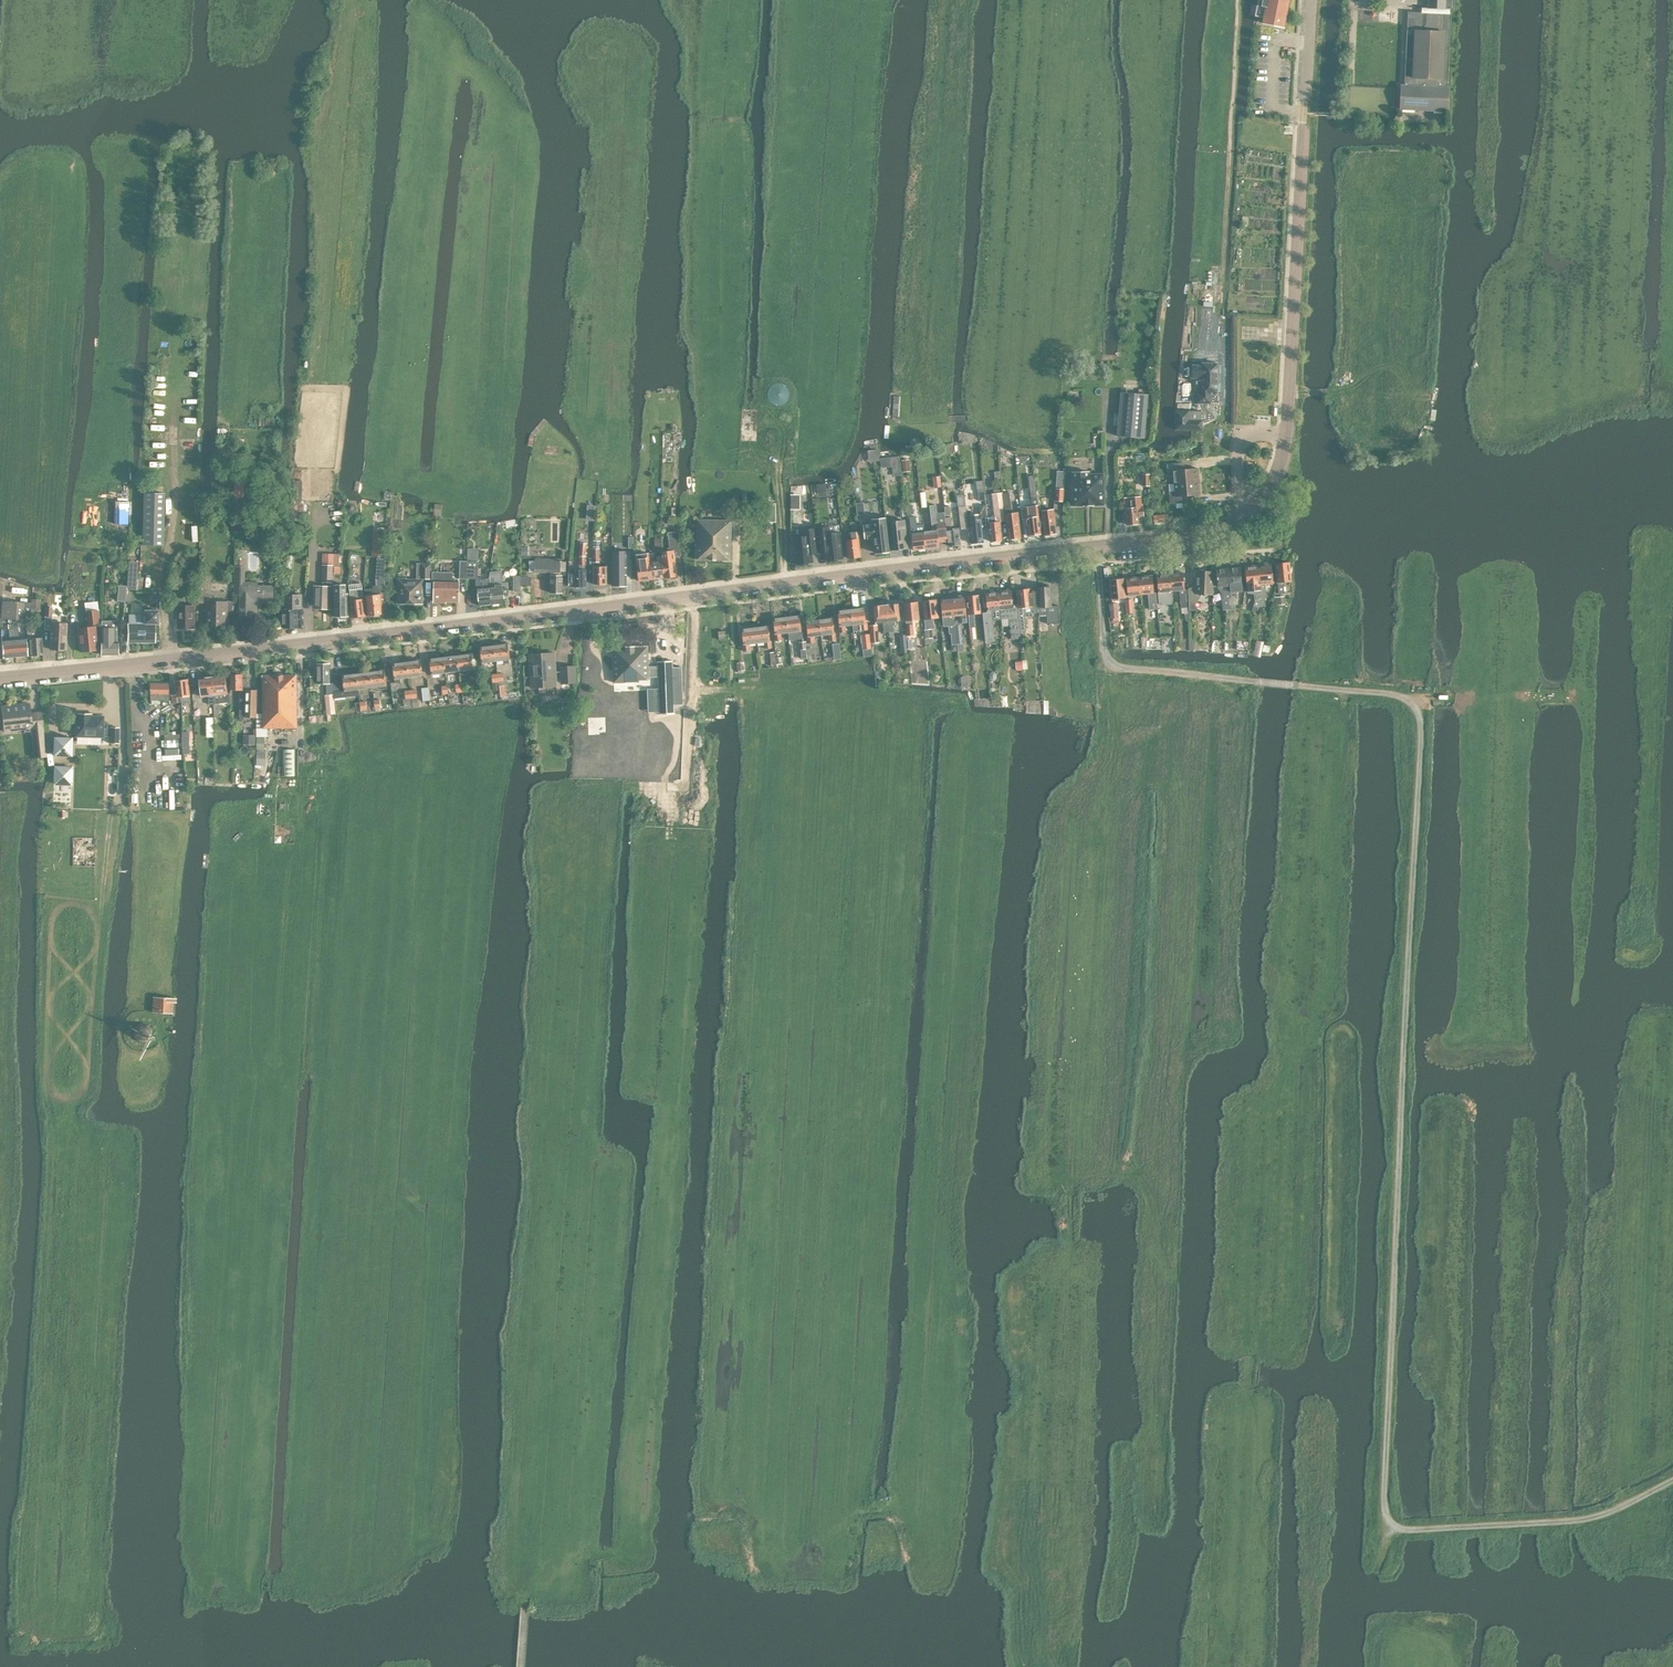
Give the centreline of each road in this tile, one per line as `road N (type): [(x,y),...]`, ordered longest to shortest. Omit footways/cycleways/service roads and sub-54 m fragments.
road 1 (tertiary): [(0,677),(1225,529),(1258,505),(1281,463),(1311,0)]
road 2 (track): [(1096,548),(1104,651),(1117,668),(1380,692),(1418,709),(1385,1514),(1398,1530),(1555,1523),(1596,1517),(1672,1481)]
road 3 (track): [(182,250),(165,572),(172,660)]
road 4 (track): [(670,798),(685,783),(692,593)]
road 5 (track): [(771,422),(779,427),(786,580)]

